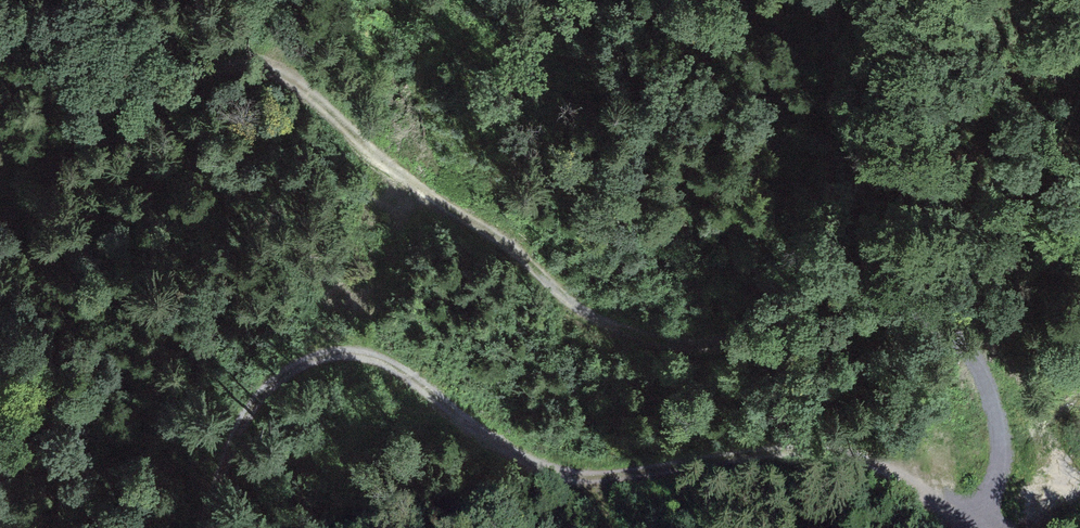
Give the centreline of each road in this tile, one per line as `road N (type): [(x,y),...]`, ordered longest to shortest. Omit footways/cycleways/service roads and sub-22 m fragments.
road 1 (track): [(0,157),(211,63),(244,60),(317,102),(454,214),(514,246),(571,305),(657,342),(723,344),(880,312),(945,326),(991,354),(1054,466),(1047,506),(1022,527)]
road 2 (track): [(202,527),(255,398),(290,366),(343,349),(395,361),(517,448),(575,475),(800,446),(876,453),(978,527)]

